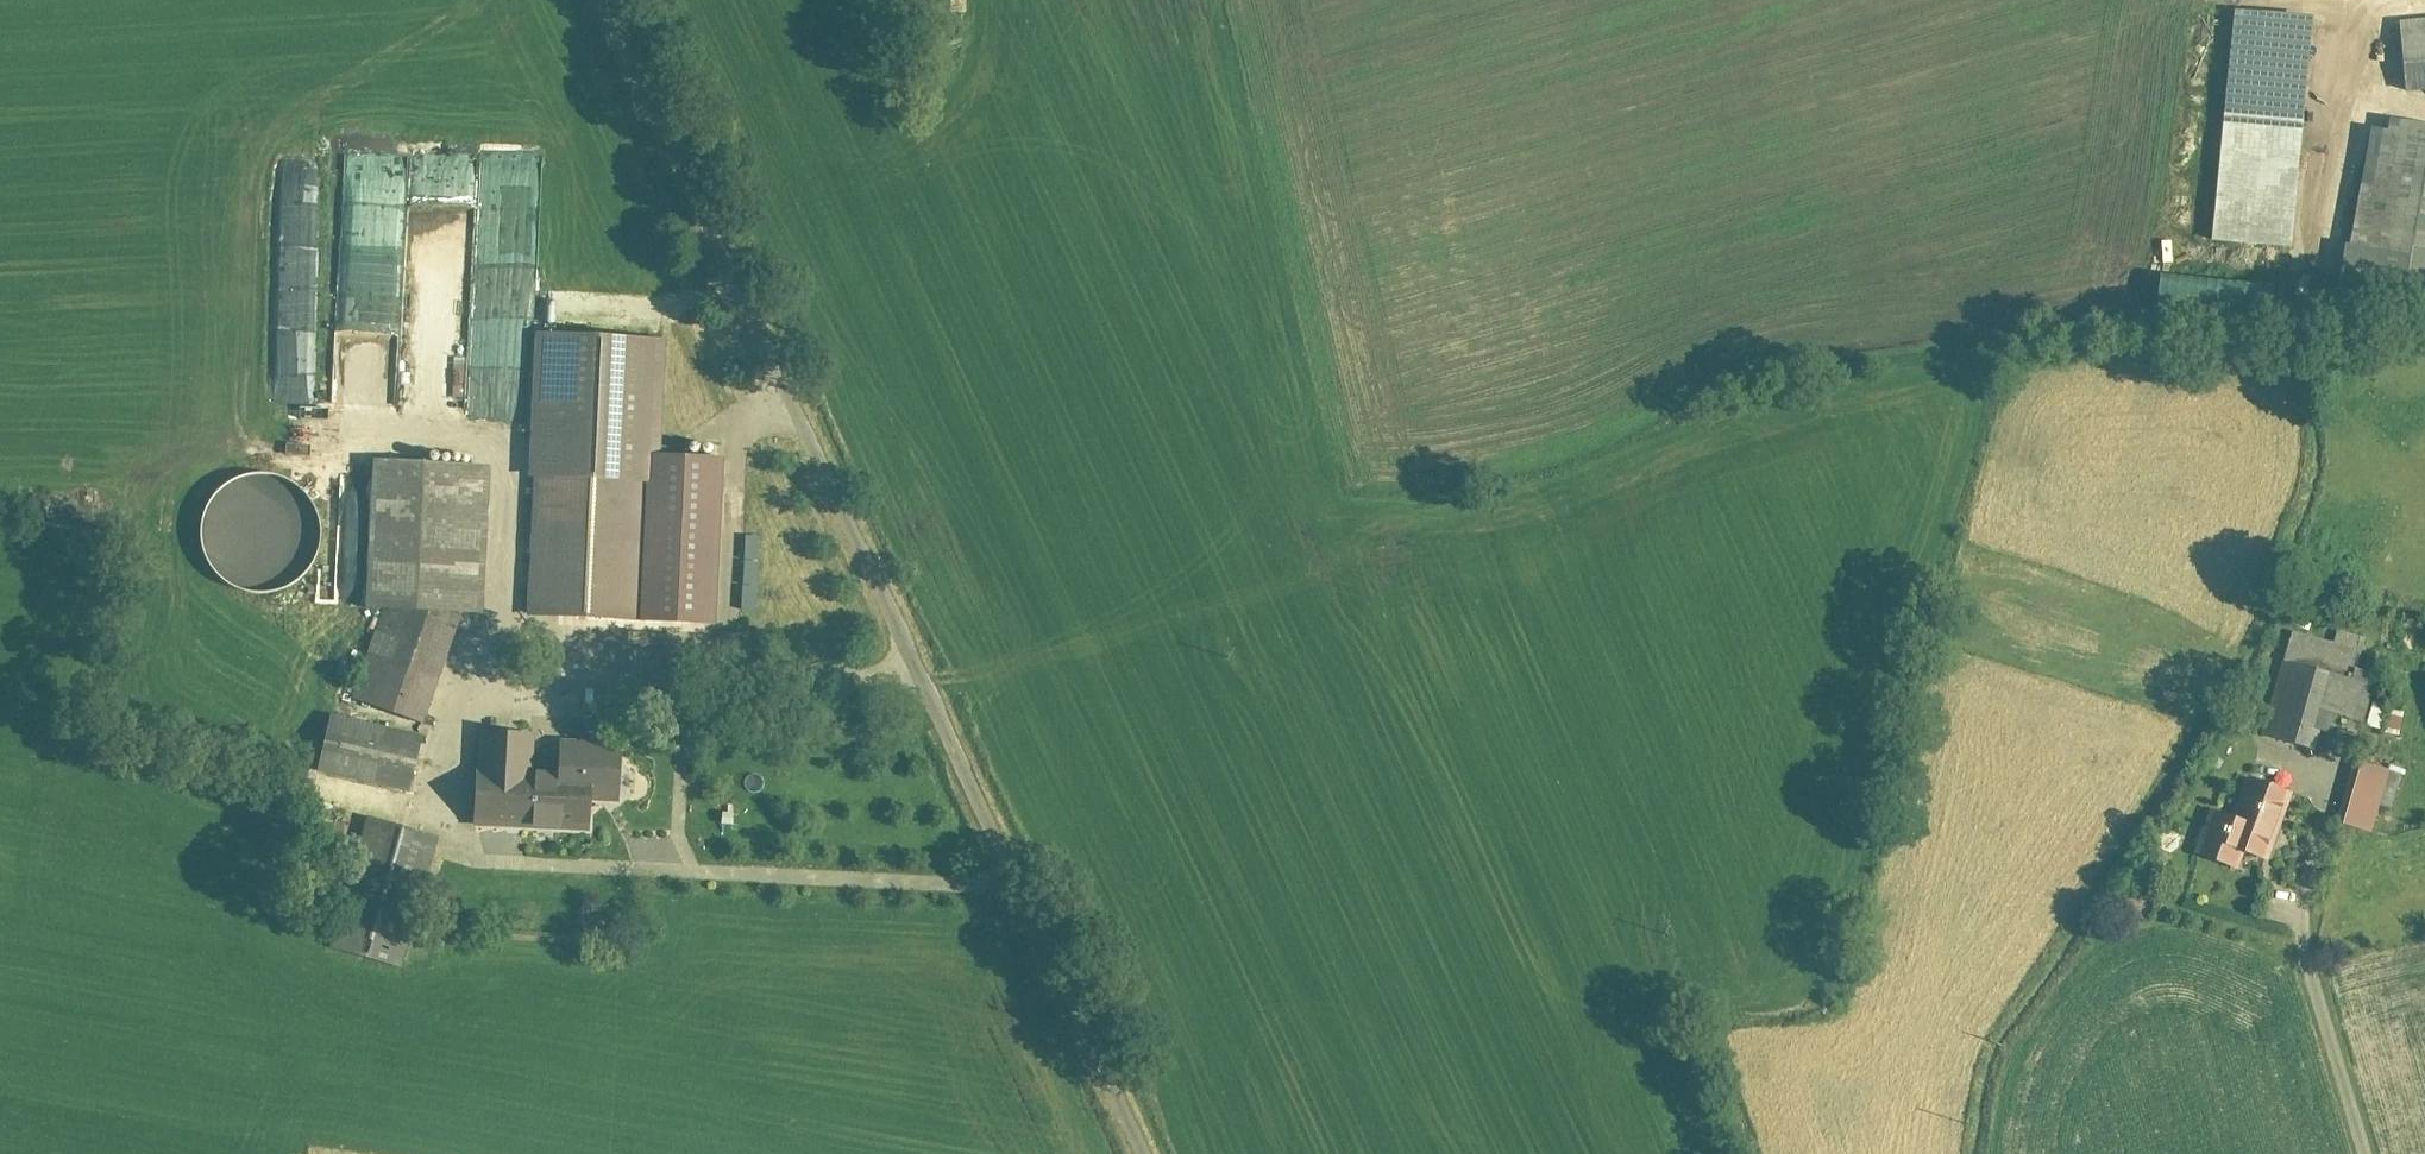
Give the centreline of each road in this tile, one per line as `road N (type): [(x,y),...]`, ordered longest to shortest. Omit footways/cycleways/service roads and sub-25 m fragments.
road 1 (residential): [(1137,1153),(598,0)]

